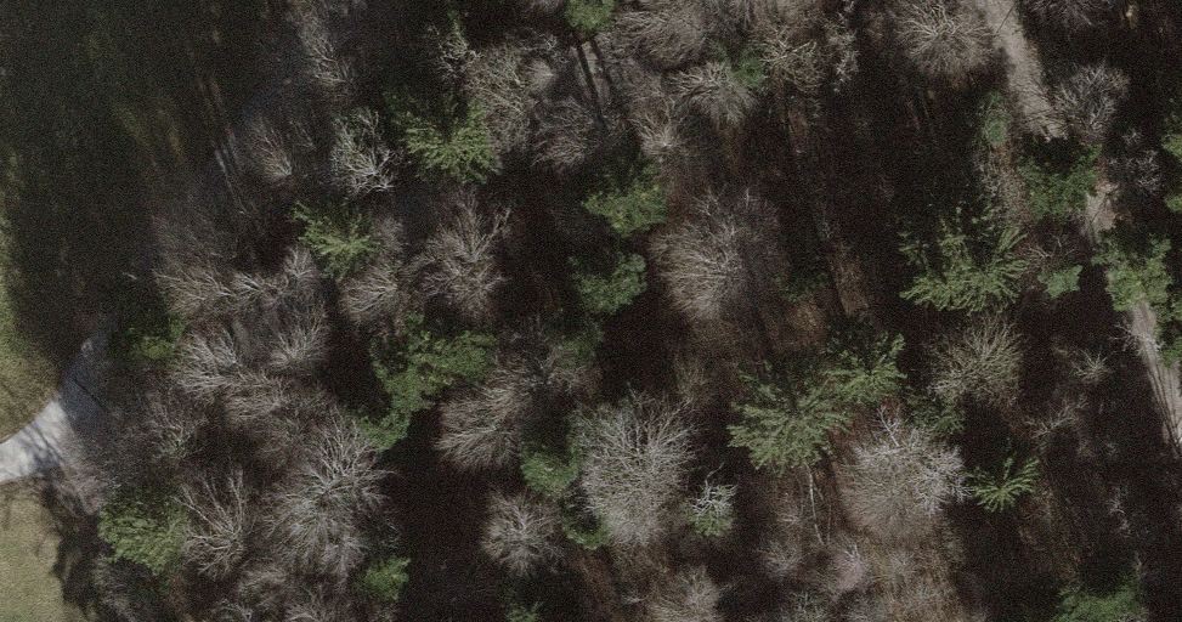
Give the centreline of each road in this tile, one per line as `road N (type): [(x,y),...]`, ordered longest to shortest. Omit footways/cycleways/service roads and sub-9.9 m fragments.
road 1 (track): [(11,463),(301,309),(714,2),(727,0)]
road 2 (unclassified): [(0,462),(11,463),(68,408),(351,0)]
road 3 (track): [(923,0),(1010,60),(1099,215),(1181,406)]

